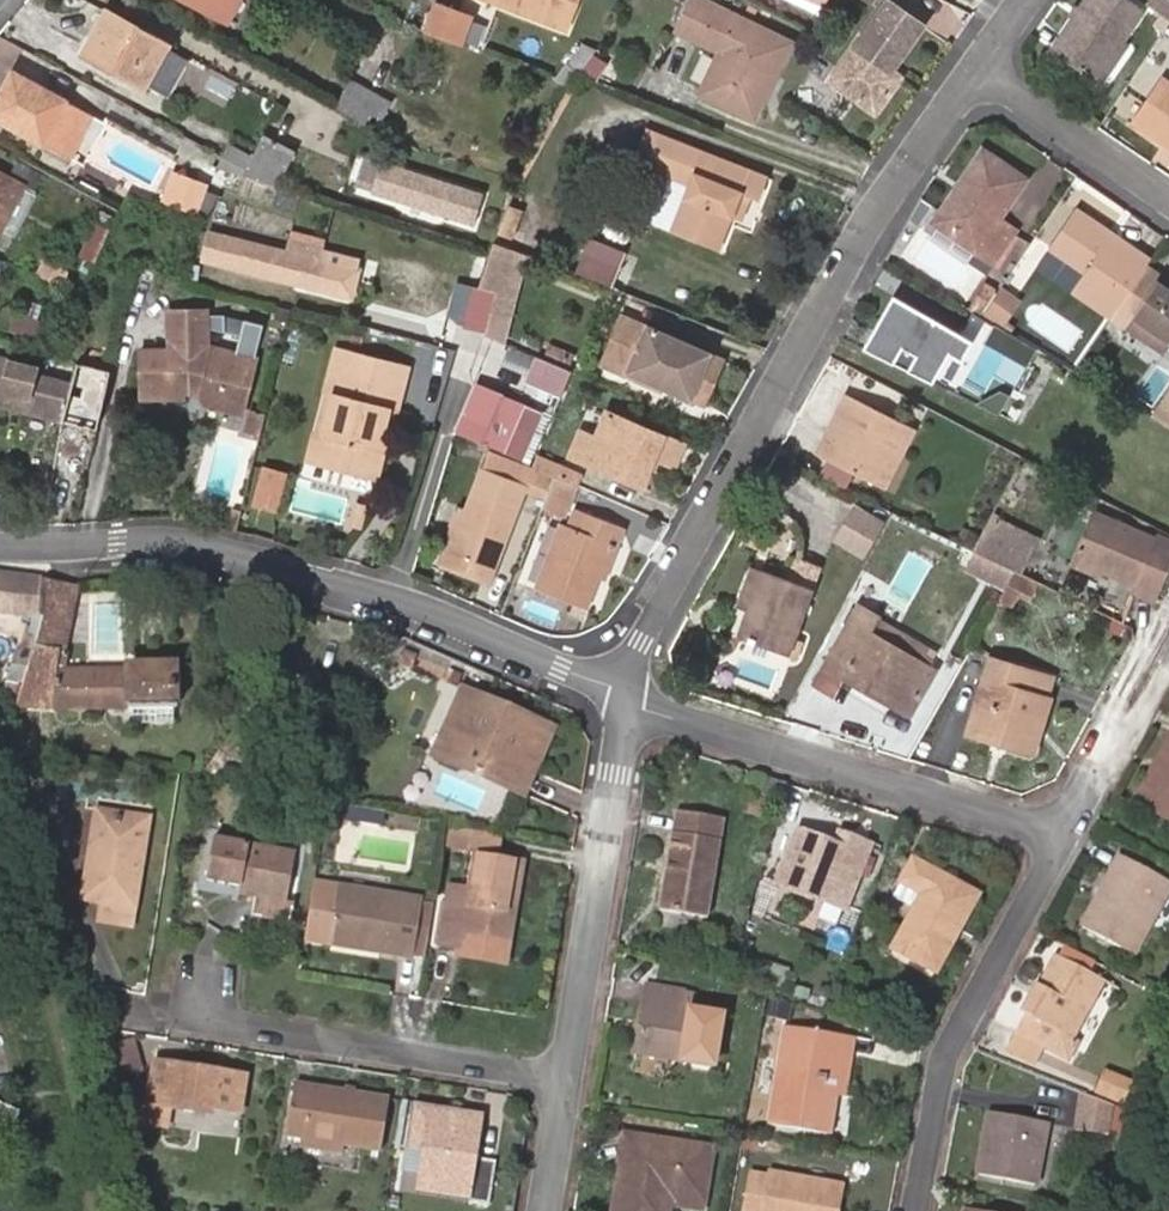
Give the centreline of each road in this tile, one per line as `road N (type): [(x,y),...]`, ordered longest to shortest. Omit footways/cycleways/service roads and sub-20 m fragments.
road 1 (residential): [(986,71),(689,549),(625,692)]
road 2 (residential): [(625,692),(420,607),(206,549),(0,545)]
road 3 (residential): [(625,692),(648,711),(1073,835)]
road 4 (residential): [(938,1210),(965,1057),(1073,835)]
road 5 (residential): [(625,692),(564,1083)]
road 6 (residential): [(564,1083),(208,1020)]
road 7 (residential): [(986,71),(1168,197)]
road 8 (residential): [(1073,835),(1143,717)]
road 9 (residential): [(564,1083),(545,1210)]

